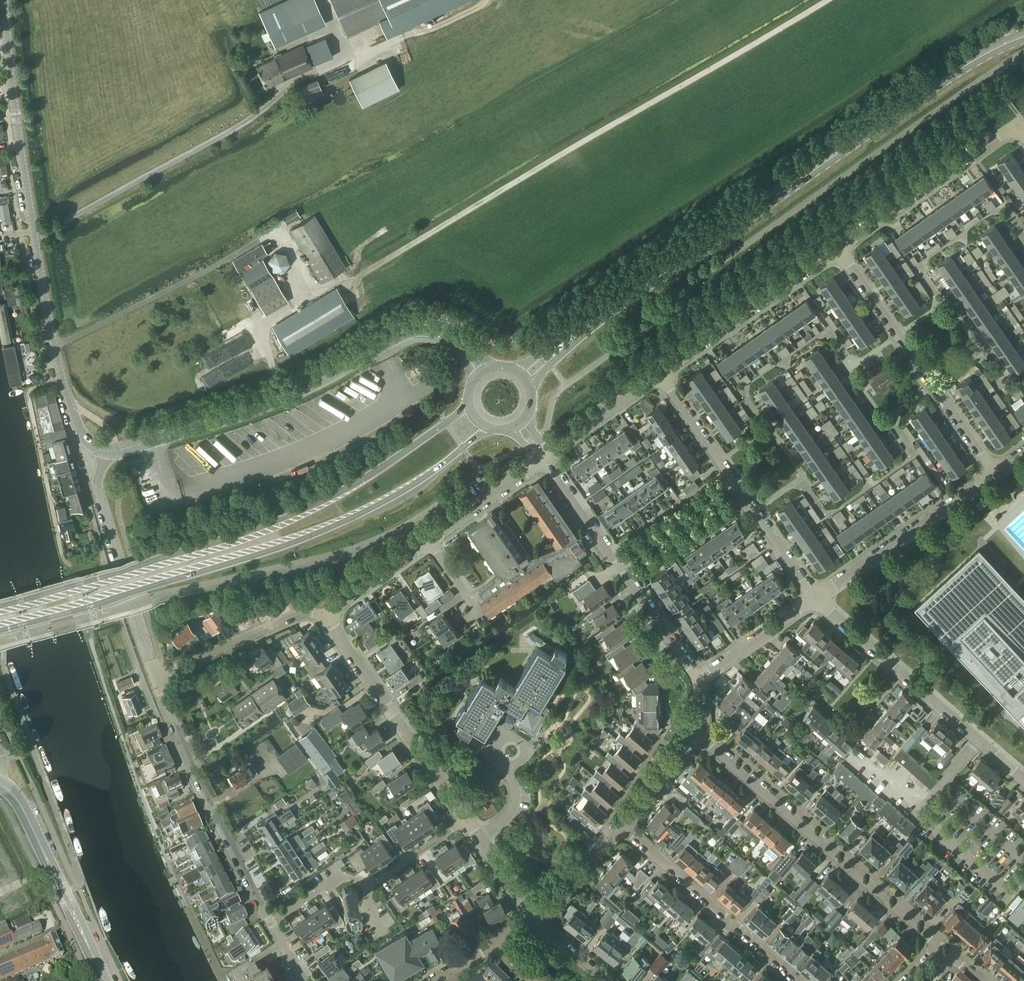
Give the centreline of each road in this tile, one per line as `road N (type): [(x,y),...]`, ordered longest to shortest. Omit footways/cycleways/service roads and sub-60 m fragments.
road 1 (secondary): [(0,628),(307,538),(407,489),(487,427)]
road 2 (secondary): [(469,406),(385,466),(292,516),(0,607)]
road 3 (tertiary): [(104,451),(77,425),(54,348),(4,0)]
road 4 (secondary): [(1023,36),(954,71),(699,249)]
road 5 (tertiary): [(942,944),(703,737)]
road 6 (tertiary): [(104,451),(268,402),(379,346)]
road 7 (residential): [(271,925),(207,804),(154,675)]
road 8 (residential): [(1023,778),(814,598)]
road 9 (tertiary): [(705,678),(541,459)]
road 10 (residential): [(992,474),(838,250)]
road 11 (residential): [(814,598),(660,375)]
road 12 (residential): [(327,616),(541,459)]
road 13 (residential): [(467,821),(327,616)]
road 14 (residential): [(802,980),(626,826)]
road 15 (residential): [(838,250),(1017,125),(1023,135)]
road 16 (residential): [(271,925),(336,879),(367,885),(467,821)]
road 17 (tertiary): [(103,980),(23,809),(0,784)]
road 18 (secondary): [(699,249),(518,371)]
road 19 (residential): [(660,375),(838,250)]
road 20 (residential): [(814,598),(992,474)]
road 21 (secondary): [(530,384),(699,249)]
road 22 (residential): [(154,675),(298,613),(327,616)]
road 23 (track): [(346,53),(364,56),(486,0)]
road 24 (residential): [(541,459),(660,375)]
road 25 (tertiary): [(491,367),(465,337),(437,323),(407,326),(379,346)]
road 26 (residential): [(705,678),(814,598)]
road 27 (residential): [(538,919),(626,826)]
road 28 (residential): [(538,919),(467,821)]

